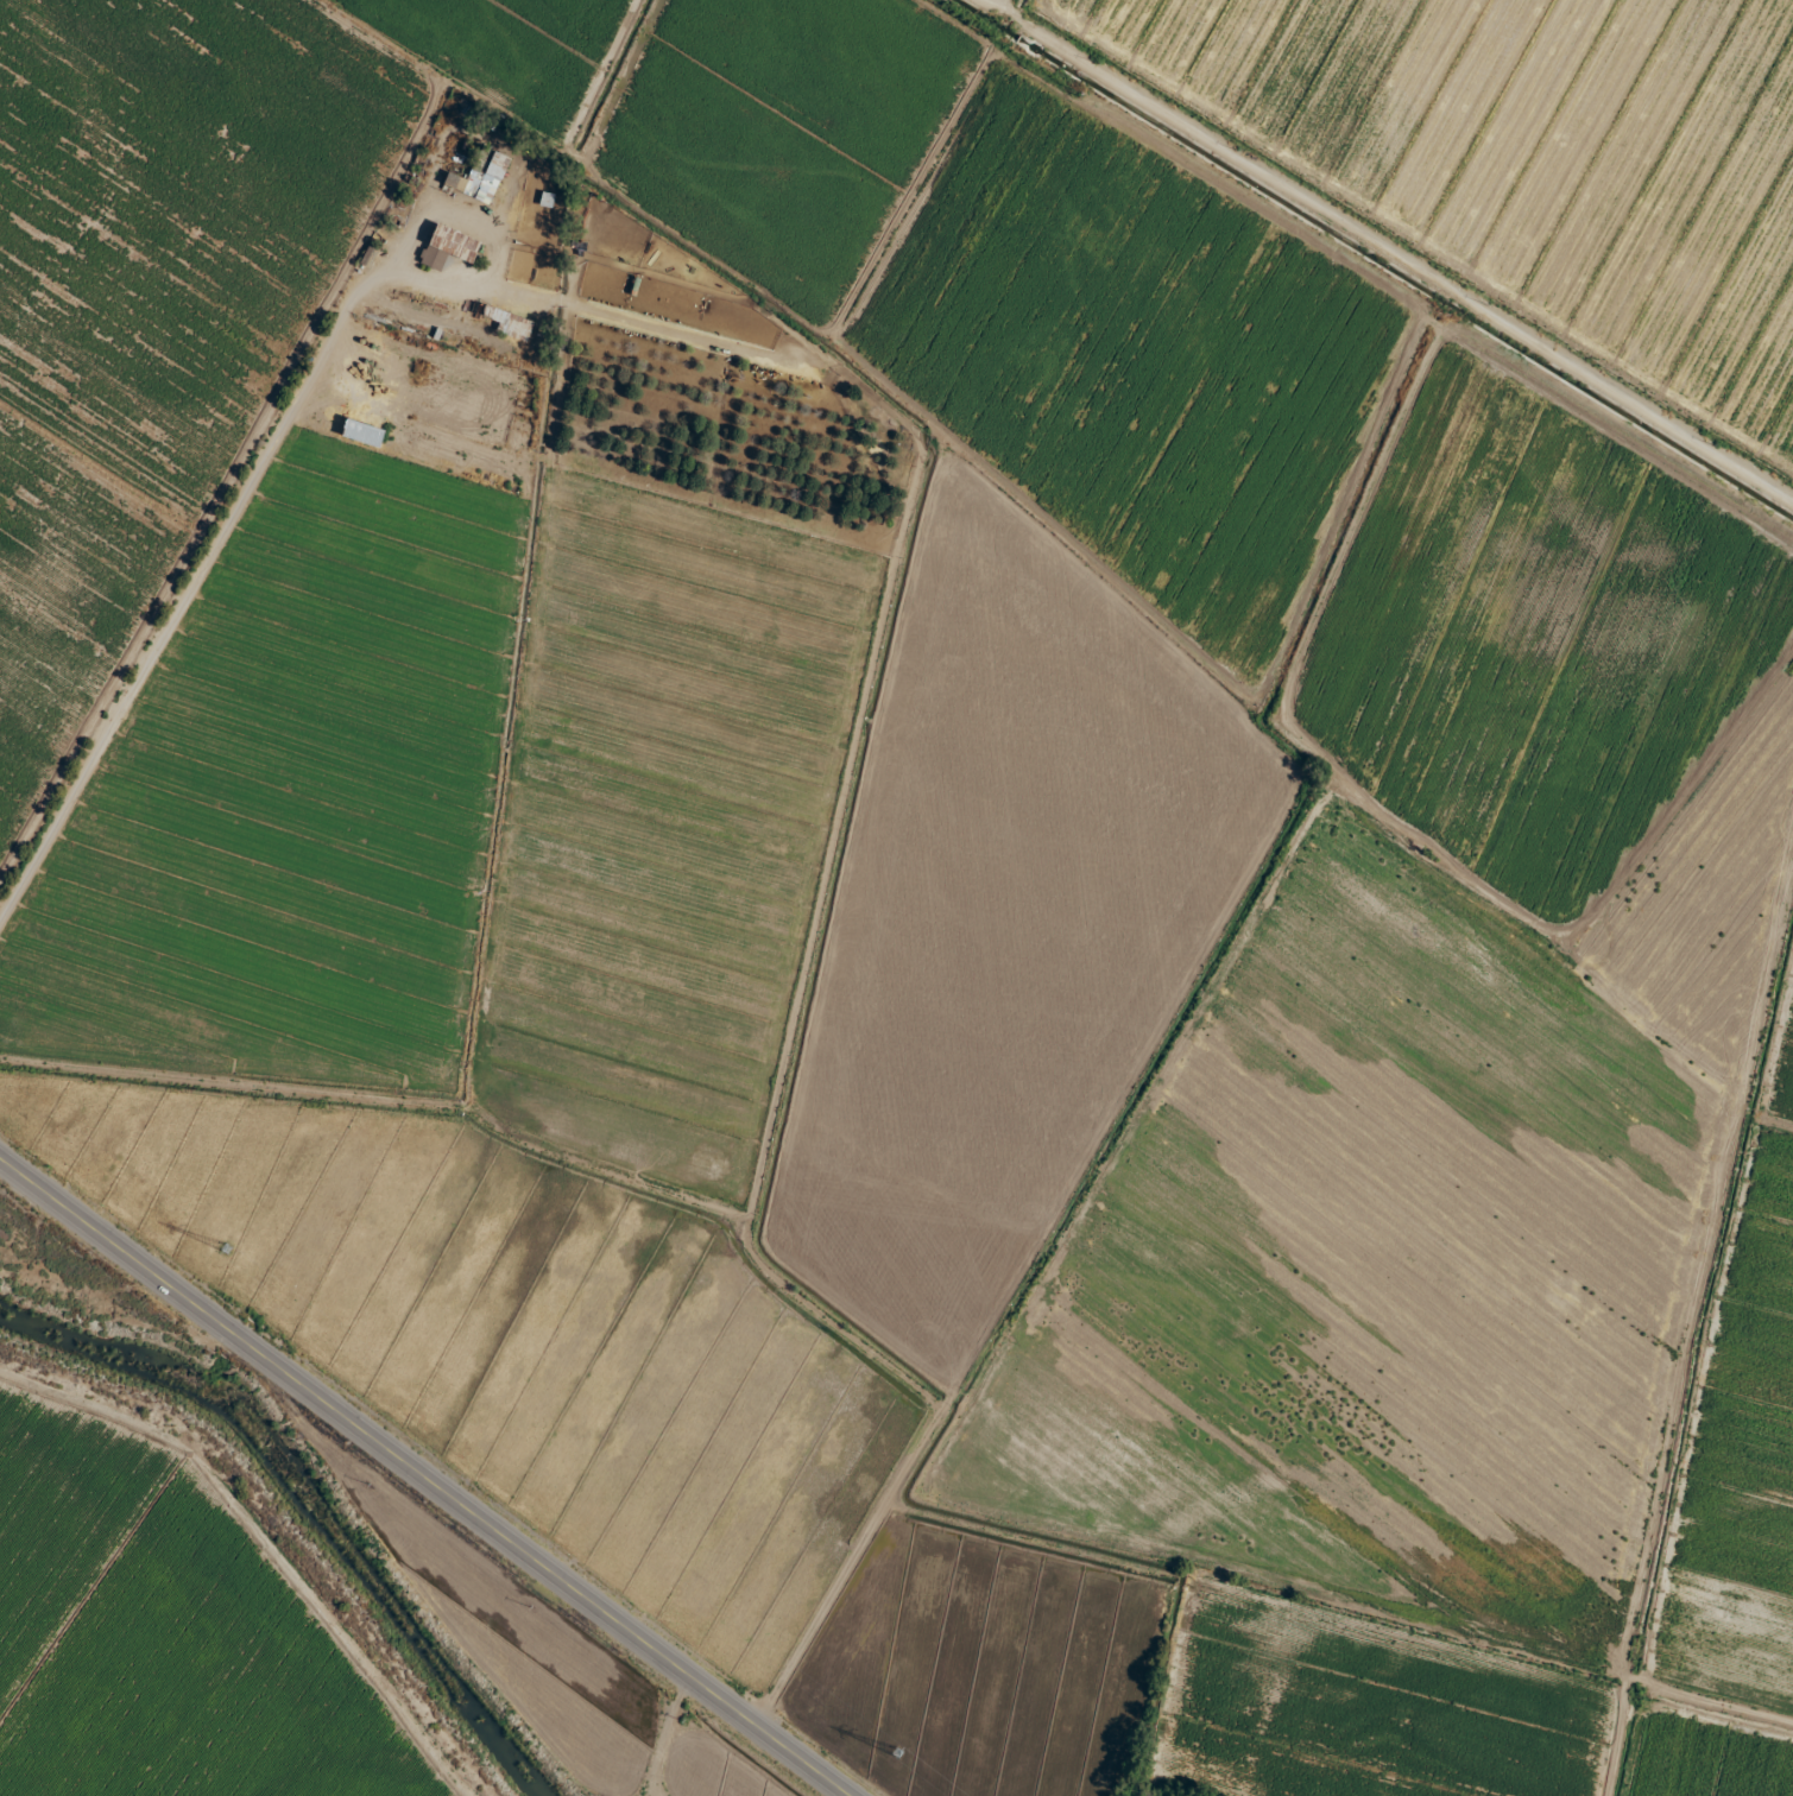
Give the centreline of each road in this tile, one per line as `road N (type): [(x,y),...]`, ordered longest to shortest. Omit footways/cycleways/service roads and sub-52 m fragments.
road 1 (track): [(1628,1676),(1792,1716)]

